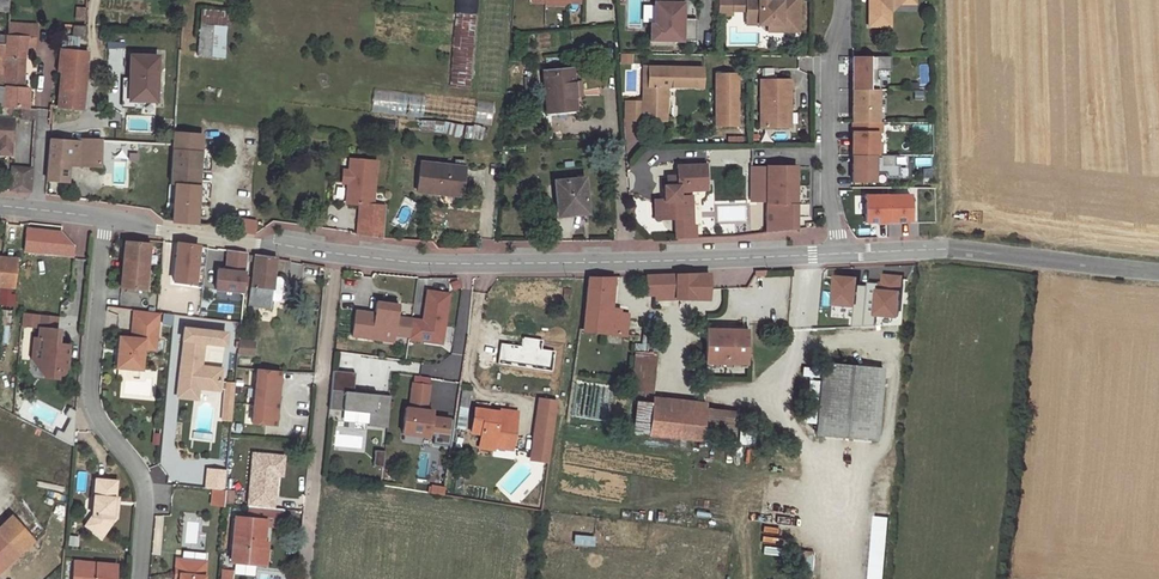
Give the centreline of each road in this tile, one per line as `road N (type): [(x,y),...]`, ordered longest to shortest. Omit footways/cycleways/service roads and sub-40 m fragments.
road 1 (unclassified): [(105,217),(260,245),(469,265),(835,252)]
road 2 (residential): [(141,578),(146,481),(92,405),(105,217)]
road 3 (unclassified): [(835,252),(954,247),(1158,271)]
road 4 (residential): [(844,0),(830,46),(835,252)]

